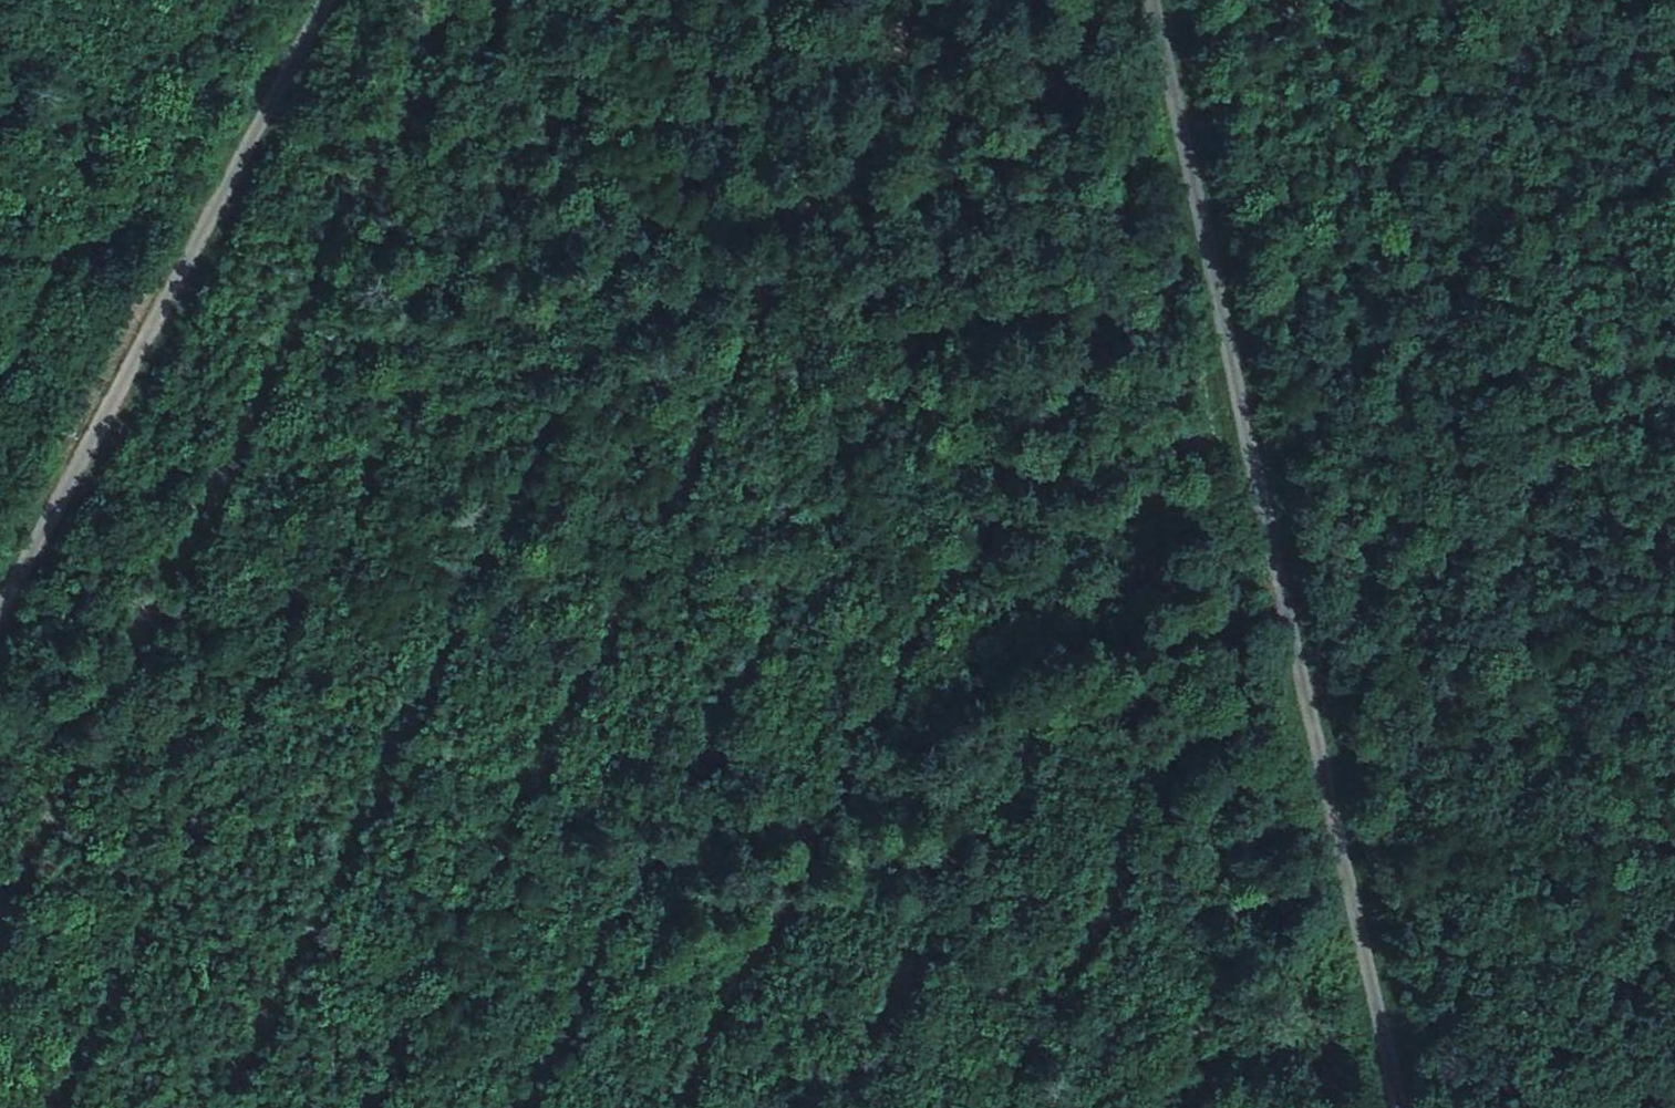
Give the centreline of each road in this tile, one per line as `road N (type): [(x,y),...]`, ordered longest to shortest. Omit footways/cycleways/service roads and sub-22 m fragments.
road 1 (unclassified): [(1414,1107),(1166,0)]
road 2 (unclassified): [(0,619),(329,0)]

